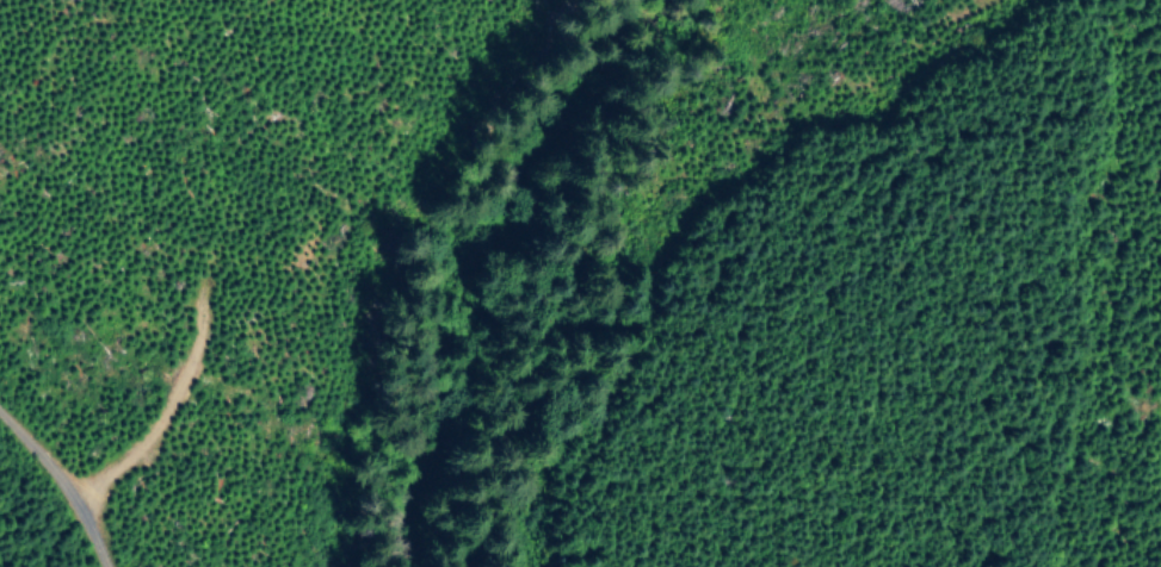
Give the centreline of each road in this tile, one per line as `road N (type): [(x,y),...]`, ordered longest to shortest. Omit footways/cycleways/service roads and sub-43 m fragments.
road 1 (residential): [(154,566),(0,328)]

